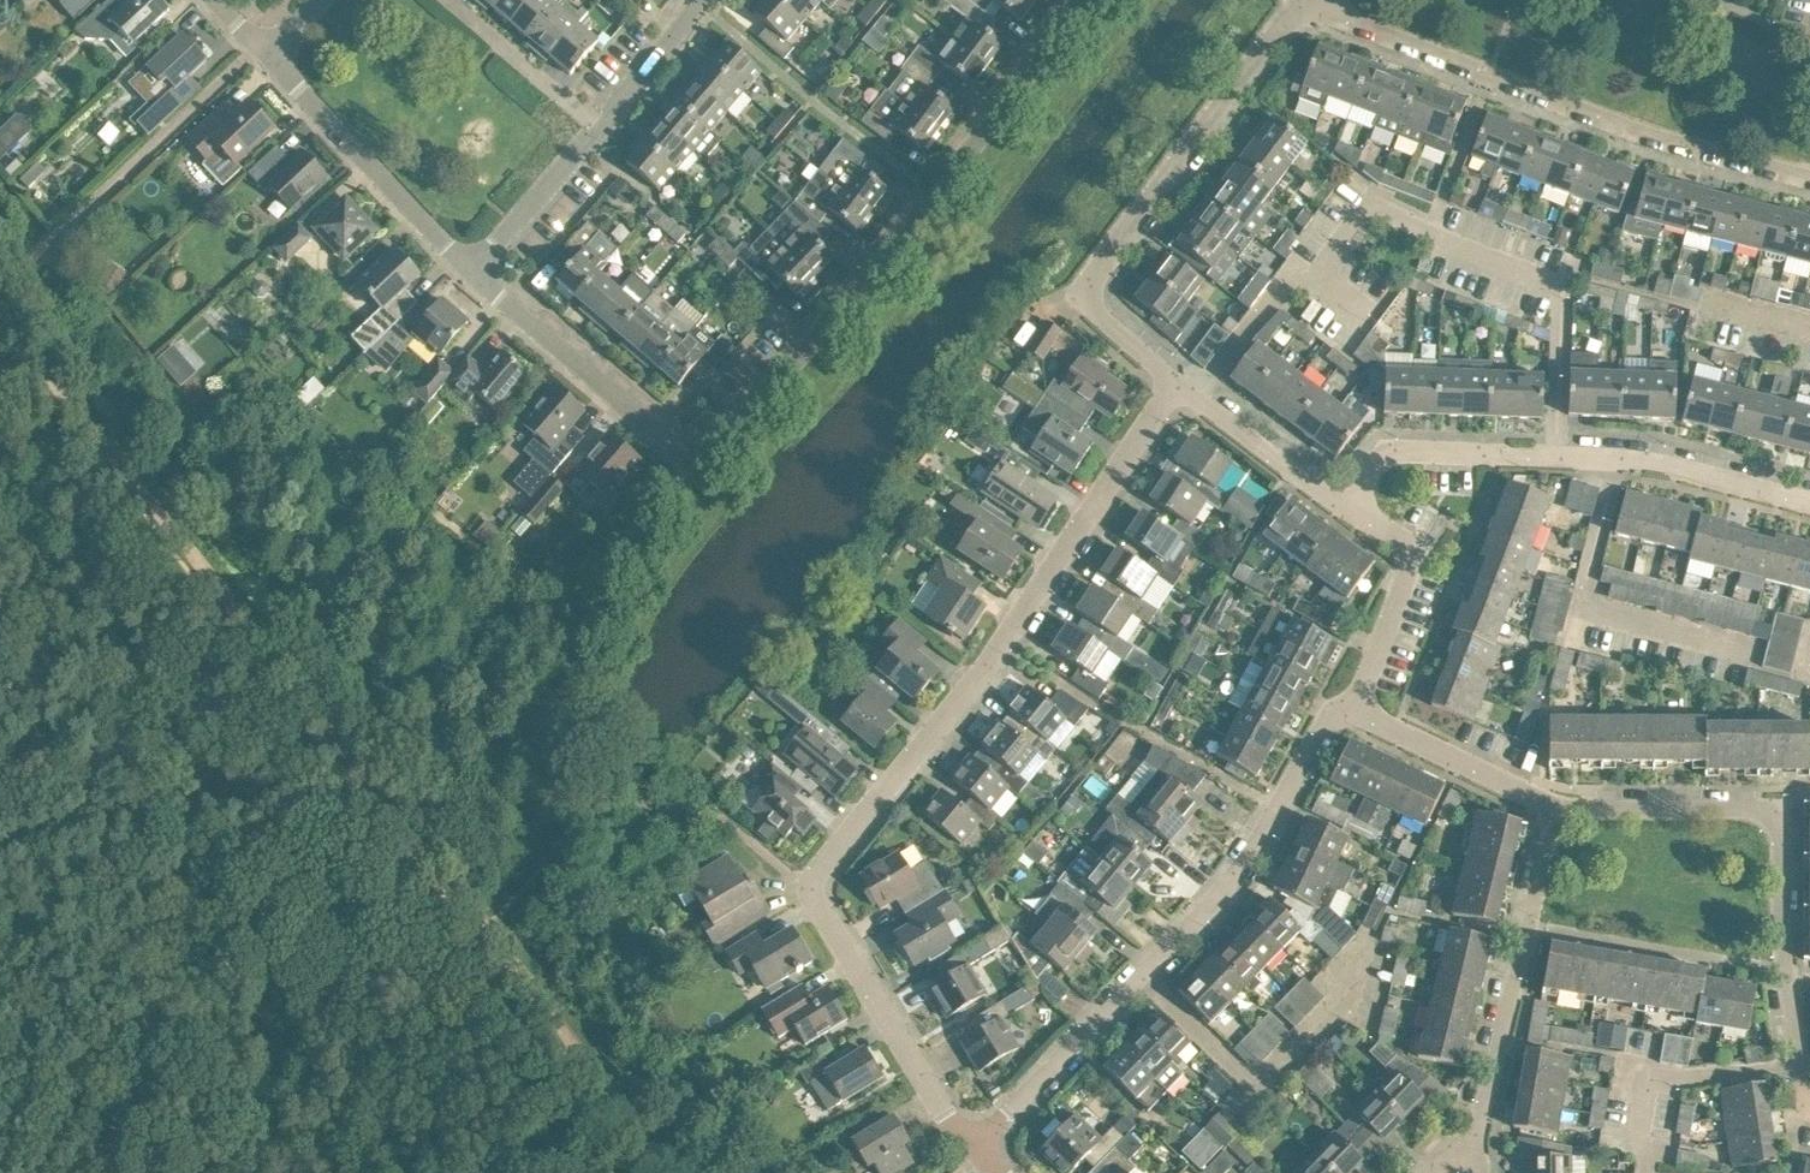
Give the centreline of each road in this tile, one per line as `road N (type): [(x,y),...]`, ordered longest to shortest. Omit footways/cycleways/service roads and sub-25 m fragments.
road 1 (track): [(667,1172),(141,485),(0,319)]
road 2 (residential): [(972,1146),(942,1110),(813,884),(1004,644),(1175,383)]
road 3 (residential): [(695,447),(722,435),(863,292),(1083,0)]
road 4 (residential): [(972,1146),(1226,887),(1327,721),(1355,709)]
road 5 (residential): [(1809,178),(1660,139),(1313,1)]
road 6 (residential): [(1809,503),(1656,464),(1397,450),(1379,460),(1347,507)]
road 7 (residential): [(1175,383),(1104,319),(1092,297),(1098,272),(1288,21),(1313,1)]
road 8 (residential): [(473,272),(697,0)]
road 9 (residential): [(473,272),(268,56)]
road 10 (residential): [(695,447),(663,437),(473,272)]
road 11 (residential): [(1786,971),(1528,927)]
road 12 (residential): [(1355,709),(1411,567),(1403,541),(1347,507)]
road 13 (residential): [(1555,808),(1759,808),(1776,812),(1781,827)]
road 14 (residential): [(1555,808),(1355,709)]
road 15 (residential): [(1474,1142),(1528,927)]
road 16 (residential): [(1347,507),(1175,383)]
road 17 (residential): [(1809,96),(1621,0)]
road 18 (residential): [(1786,971),(1781,827)]
road 19 (residential): [(1809,1099),(1786,971)]
road 20 (residential): [(1528,927),(1555,808)]

